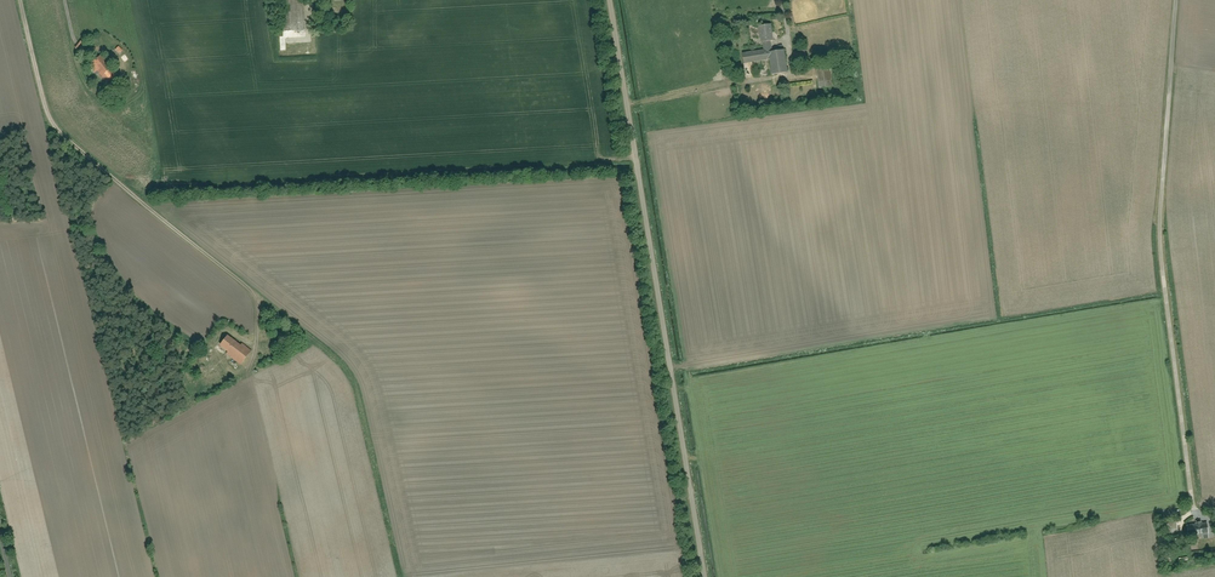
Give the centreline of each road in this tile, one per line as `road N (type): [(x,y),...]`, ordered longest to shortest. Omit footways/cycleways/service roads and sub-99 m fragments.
road 1 (unclassified): [(709,576),(609,0)]
road 2 (track): [(1195,518),(1161,243),(1177,0)]
road 3 (track): [(626,99),(639,103),(794,77)]

